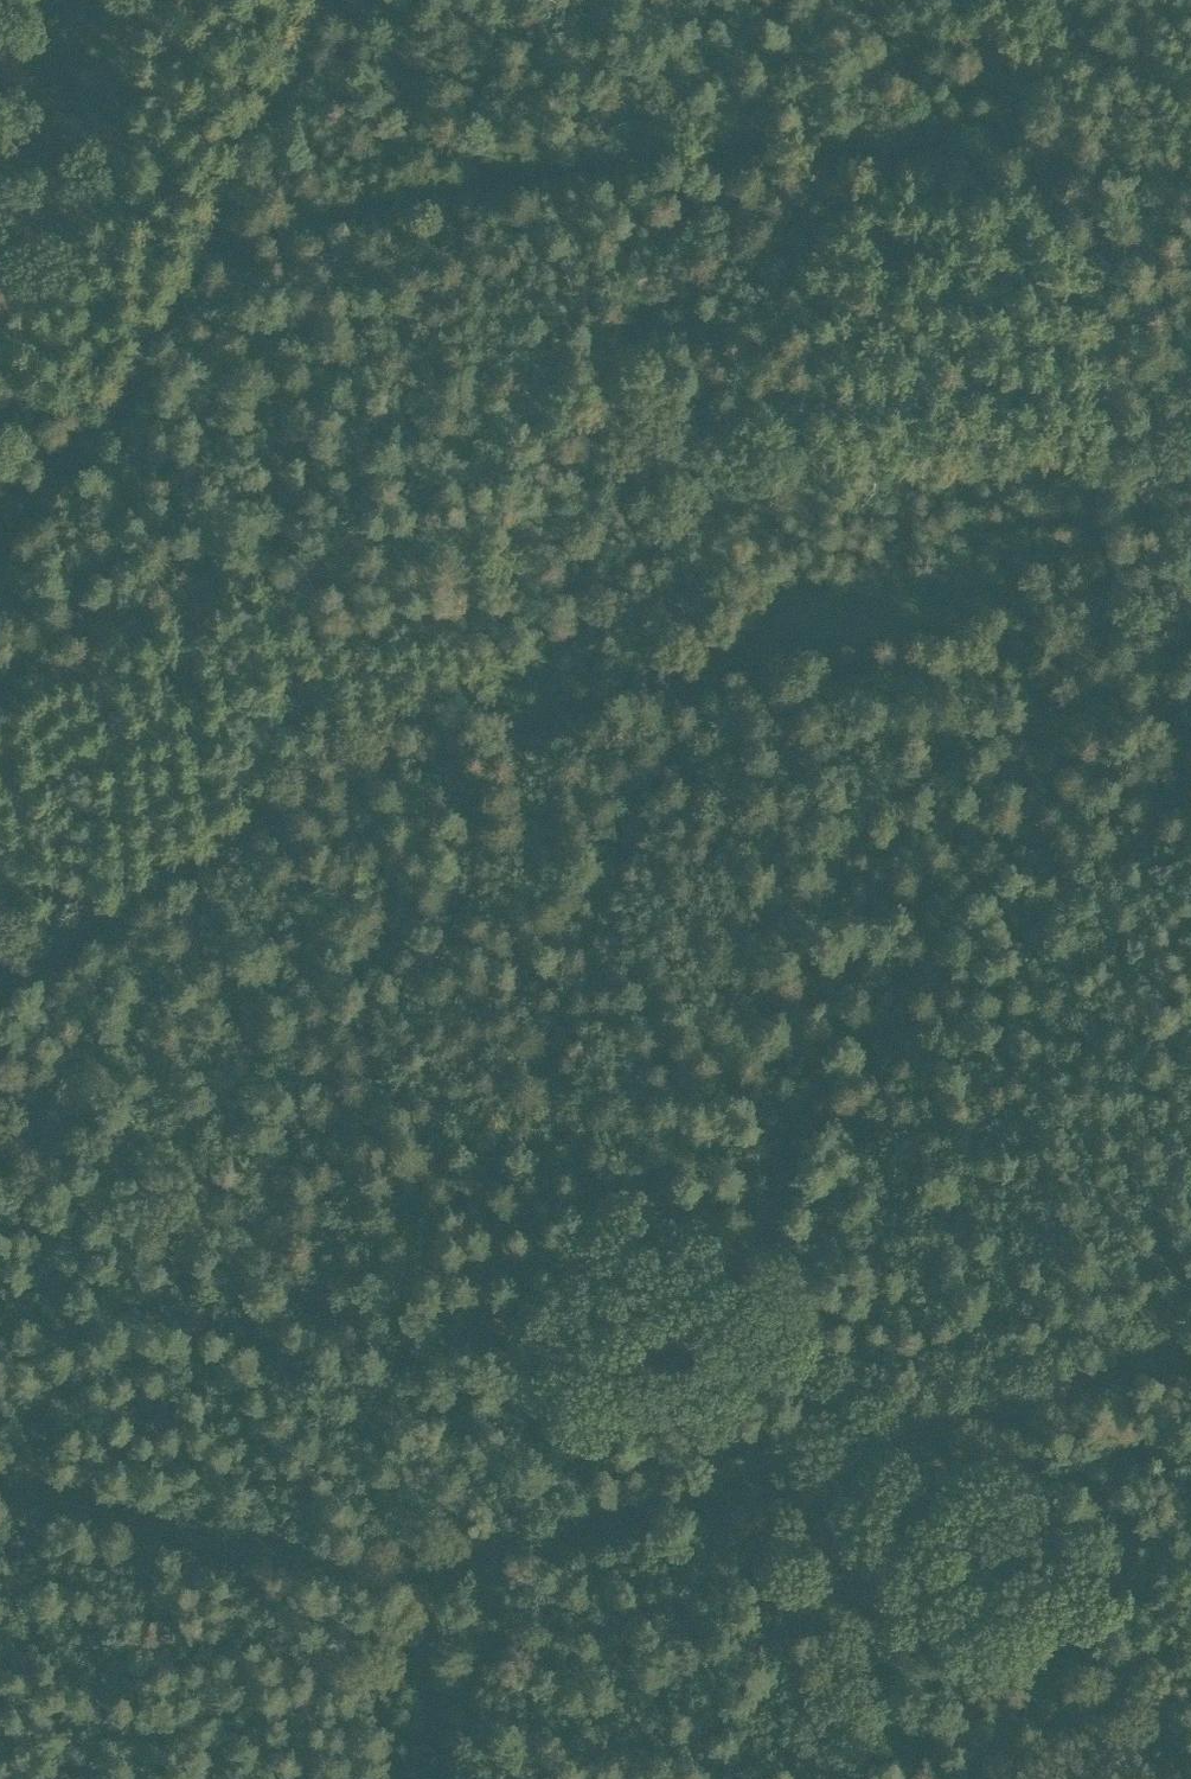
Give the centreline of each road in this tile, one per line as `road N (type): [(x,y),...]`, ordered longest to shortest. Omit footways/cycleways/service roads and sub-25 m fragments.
road 1 (track): [(0,1497),(401,1594),(790,1485)]
road 2 (track): [(0,1137),(628,1530)]
road 3 (track): [(325,0),(128,374),(0,528)]
road 4 (track): [(790,1485),(1190,1355)]
road 5 (track): [(838,1778),(790,1485)]

